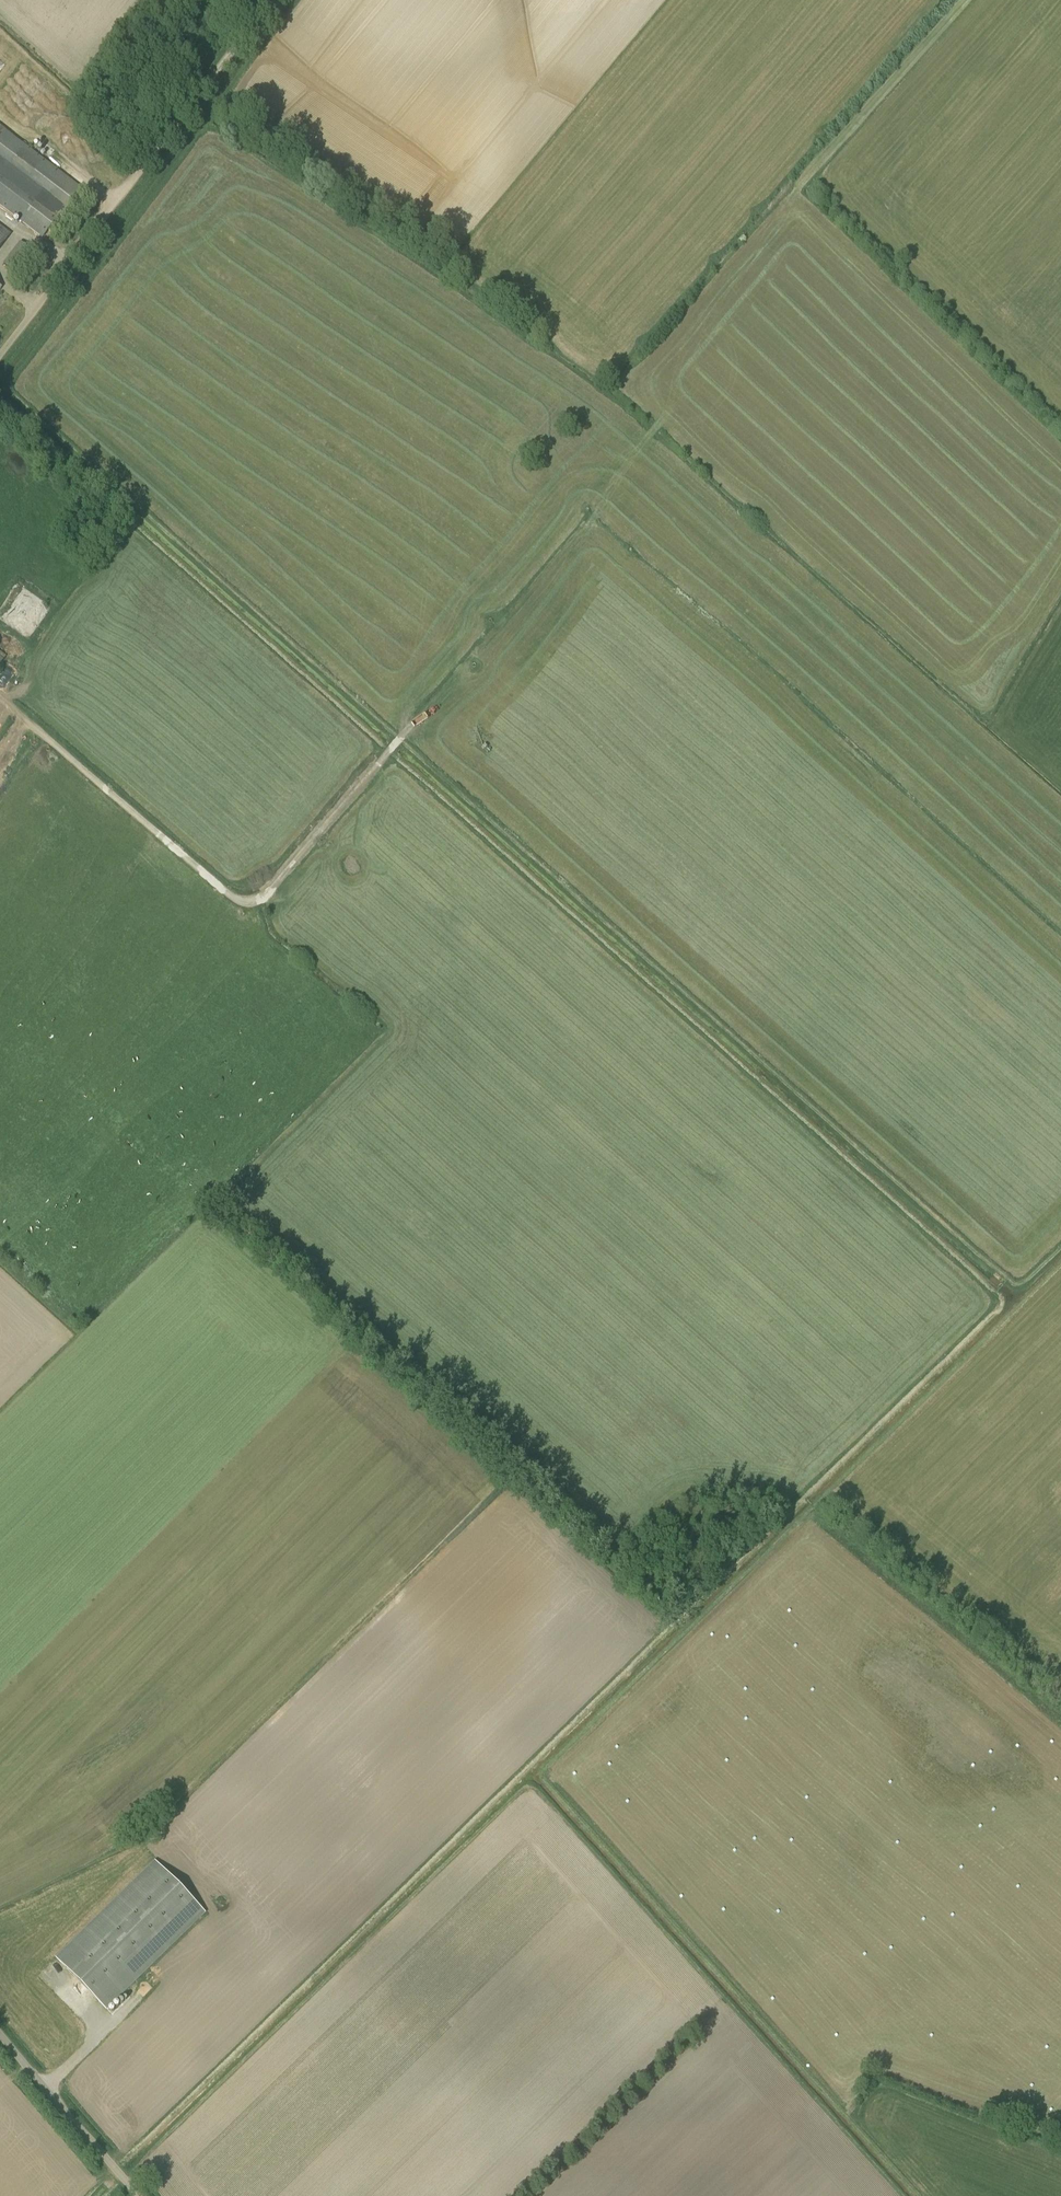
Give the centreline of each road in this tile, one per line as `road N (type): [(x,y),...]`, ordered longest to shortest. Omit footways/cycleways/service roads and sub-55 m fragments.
road 1 (track): [(101,225),(273,0)]
road 2 (unclassified): [(143,2195),(0,2030)]
road 3 (unclassified): [(0,357),(101,225)]

